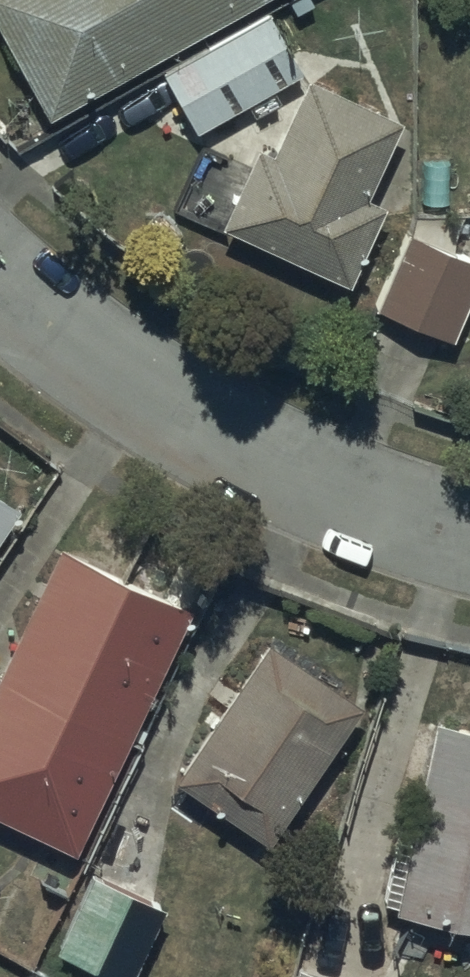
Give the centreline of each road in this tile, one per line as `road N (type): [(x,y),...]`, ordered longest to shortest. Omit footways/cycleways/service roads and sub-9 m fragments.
road 1 (residential): [(469,538),(406,526),(229,448),(0,290)]

